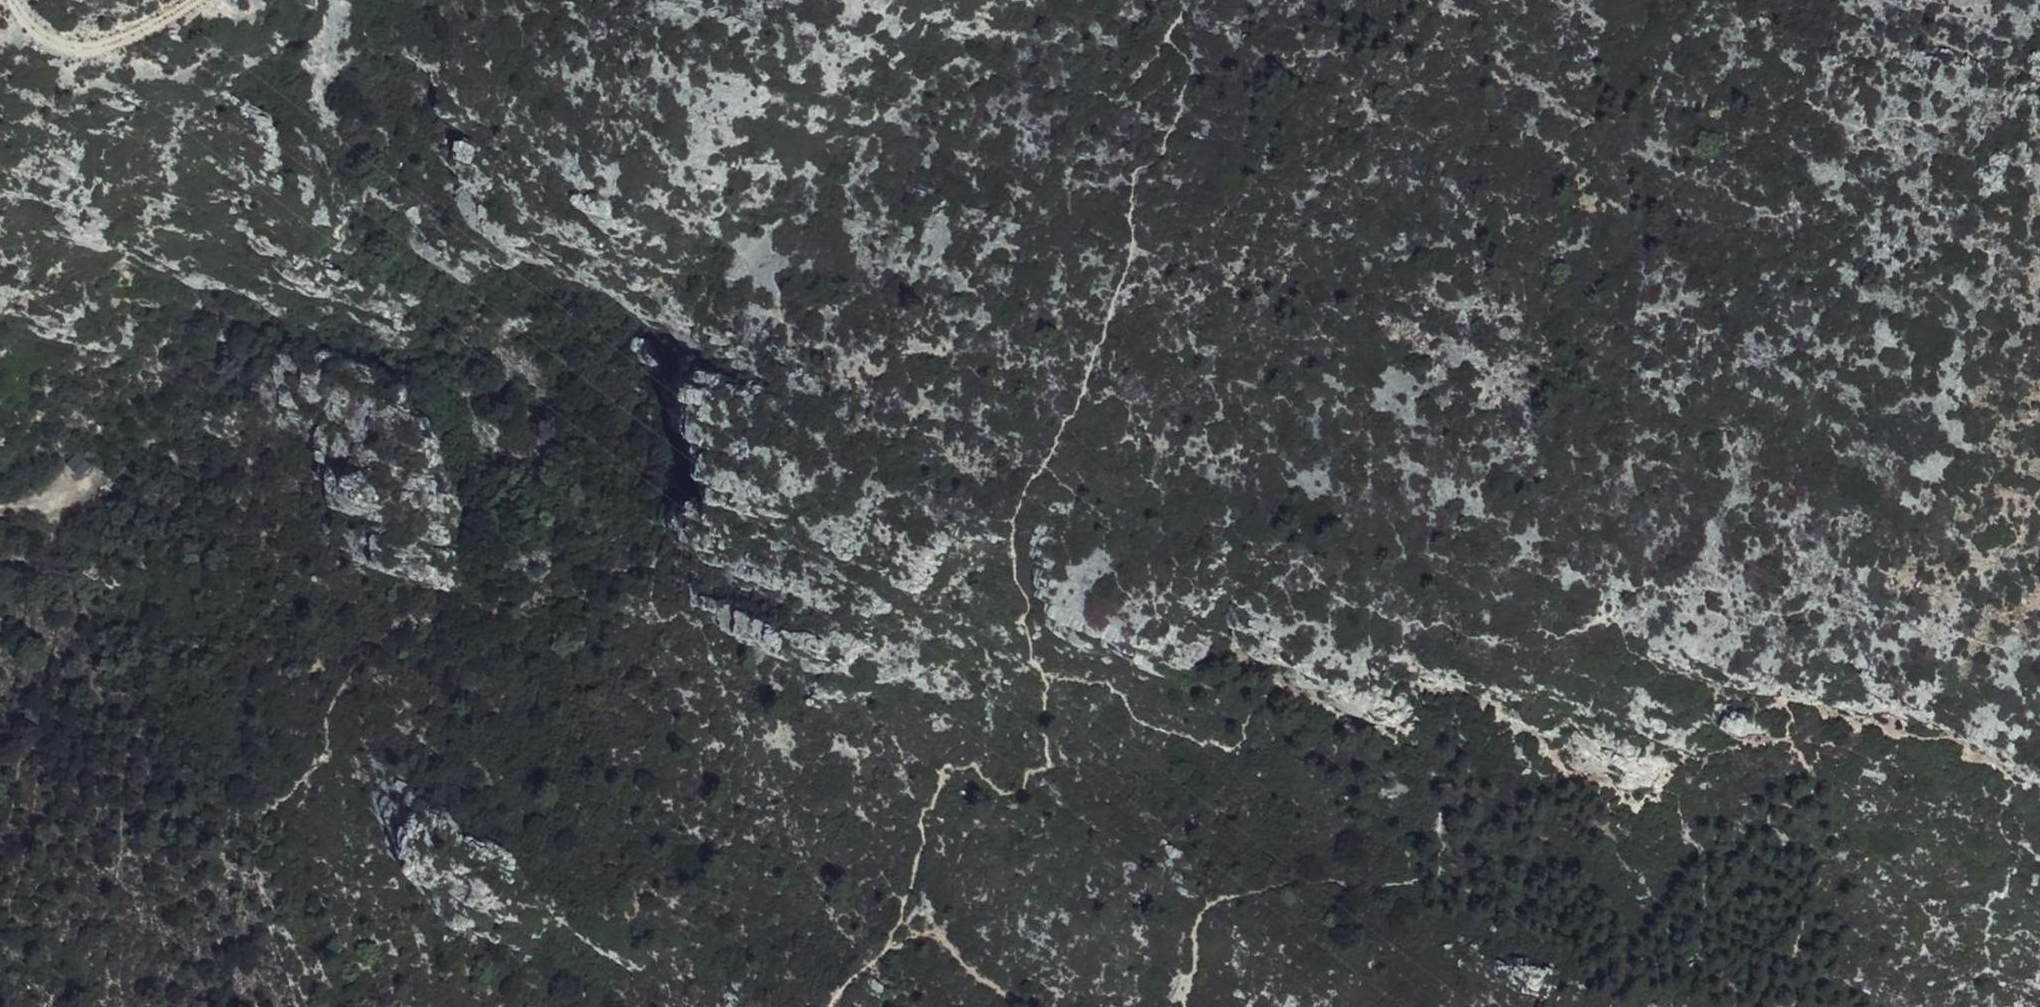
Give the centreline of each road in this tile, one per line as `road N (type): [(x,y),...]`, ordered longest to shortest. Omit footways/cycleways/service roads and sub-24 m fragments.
road 1 (track): [(189,0),(69,52),(31,46),(0,20)]

